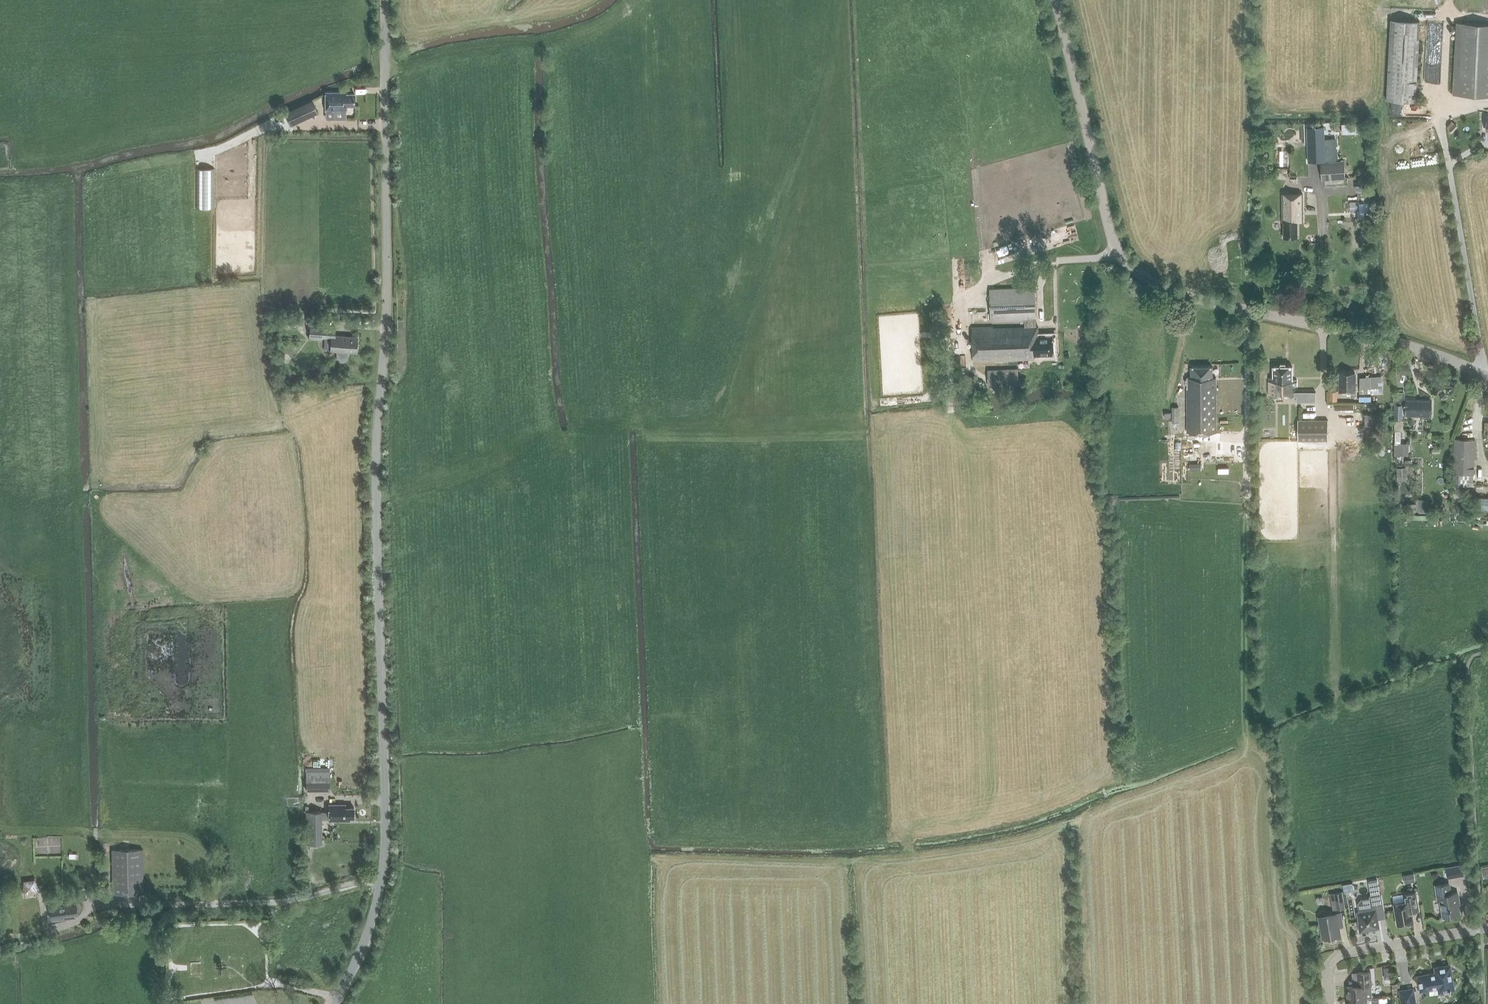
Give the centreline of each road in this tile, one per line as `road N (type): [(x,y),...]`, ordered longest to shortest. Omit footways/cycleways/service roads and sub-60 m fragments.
road 1 (unclassified): [(334,1003),(369,930),(384,860),(375,495),(387,290),(385,0)]
road 2 (tertiary): [(1487,377),(1389,342),(1182,295),(1129,267),(1113,247),(1054,0)]
road 3 (residential): [(1328,1003),(1326,971),(1338,955),(1487,929)]

